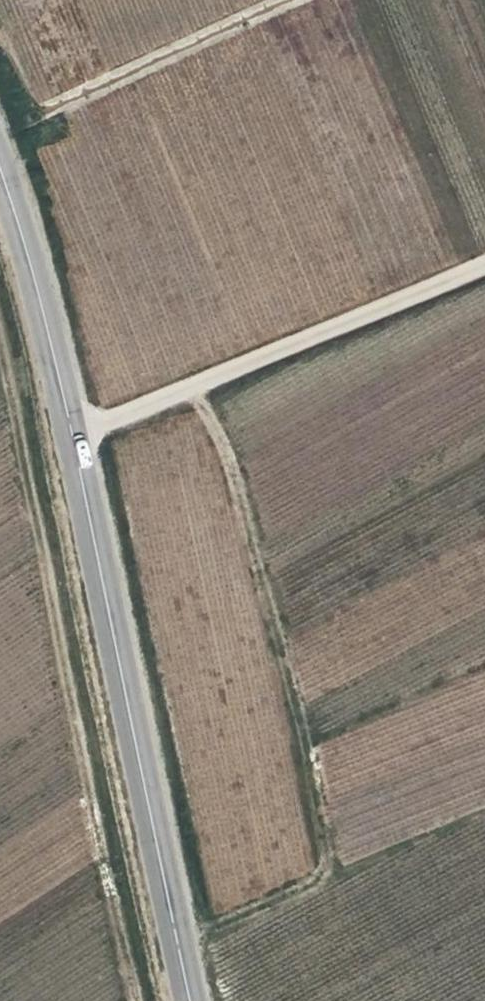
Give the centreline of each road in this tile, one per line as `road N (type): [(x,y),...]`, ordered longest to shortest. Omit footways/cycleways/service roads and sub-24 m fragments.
road 1 (secondary): [(191,1000),(77,439),(26,244),(0,179)]
road 2 (track): [(134,1000),(0,347)]
road 3 (track): [(77,439),(484,271)]

